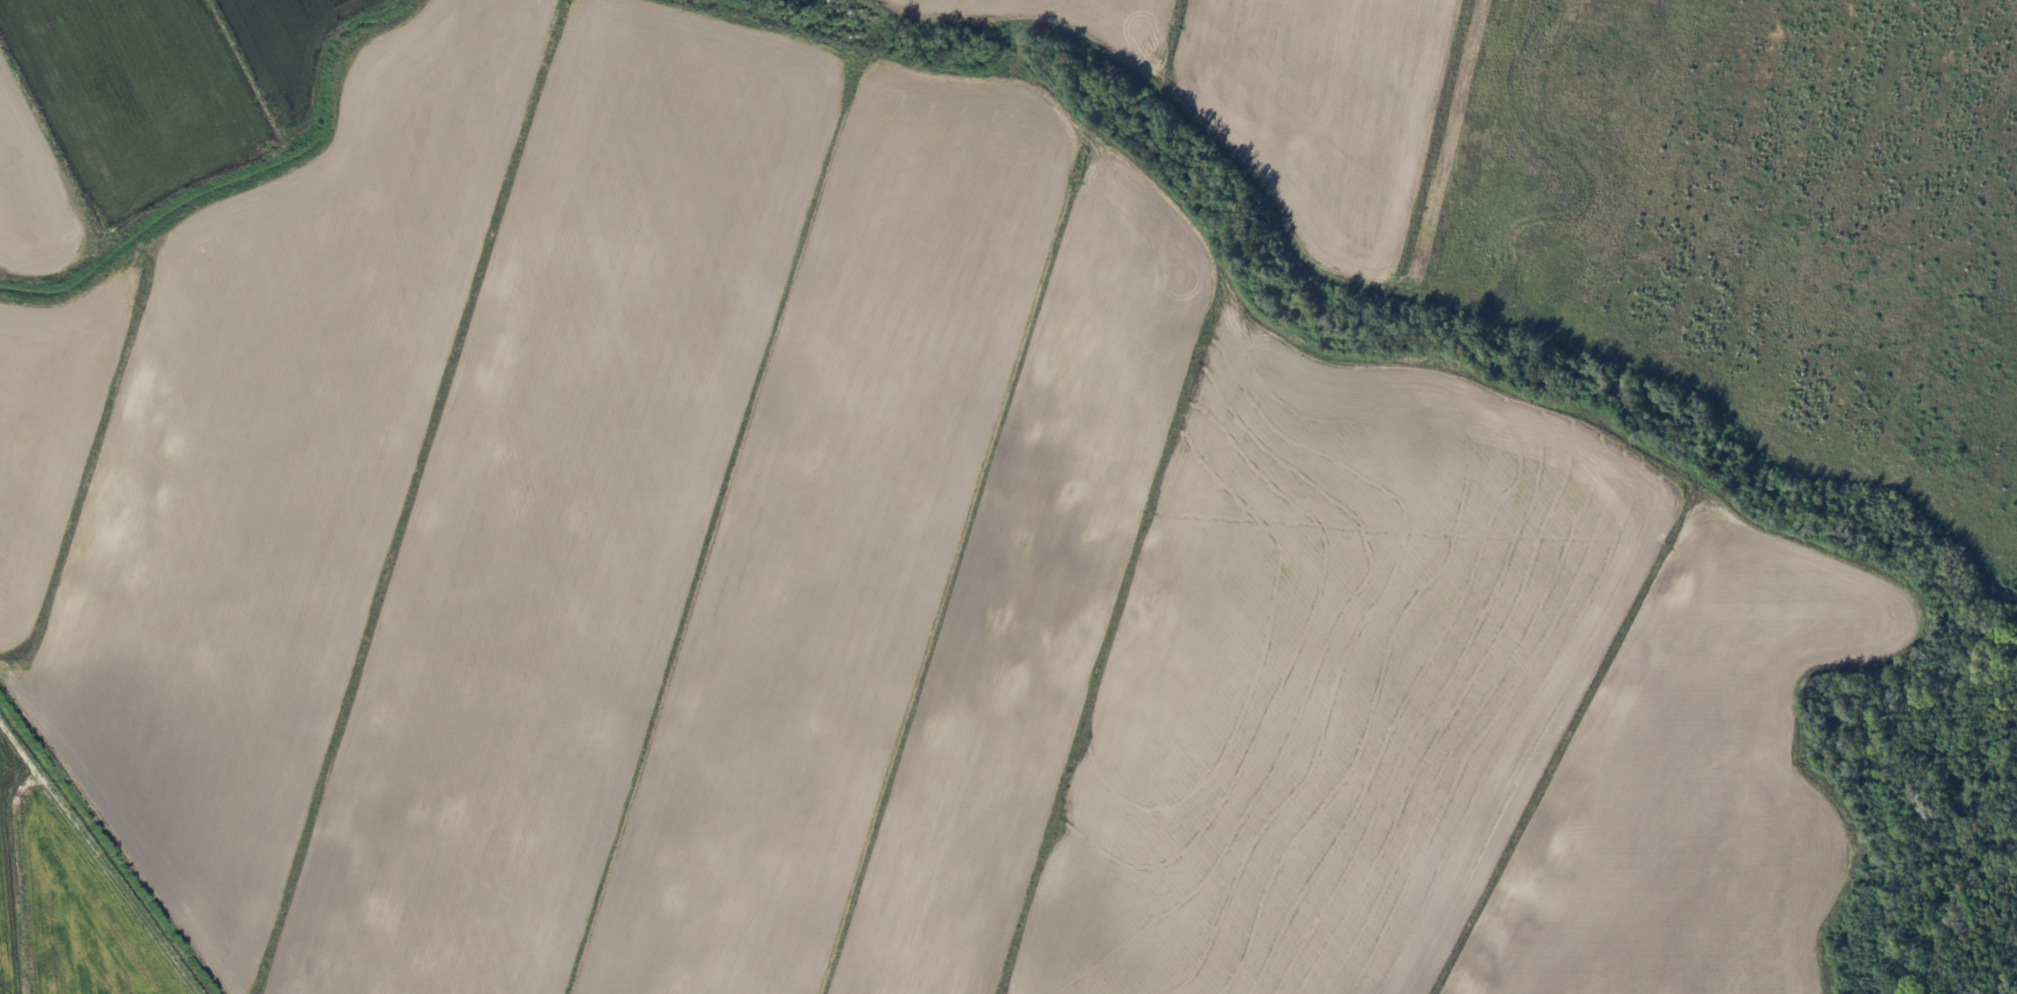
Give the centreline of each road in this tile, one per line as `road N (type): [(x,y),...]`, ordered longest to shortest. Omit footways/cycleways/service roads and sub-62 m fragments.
road 1 (residential): [(0,726),(197,993)]

